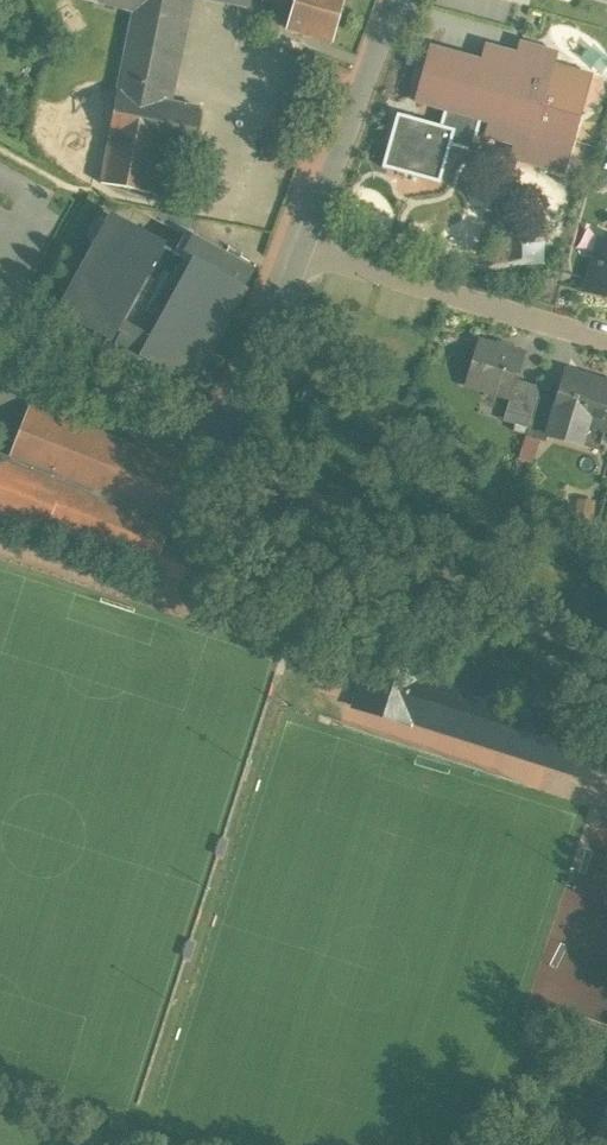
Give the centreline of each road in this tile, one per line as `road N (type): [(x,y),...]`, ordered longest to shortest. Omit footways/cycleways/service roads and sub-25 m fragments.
road 1 (residential): [(309,250),(245,406),(219,427),(191,435),(161,425),(0,325)]
road 2 (residential): [(309,250),(606,342)]
road 3 (residential): [(396,0),(309,250)]

